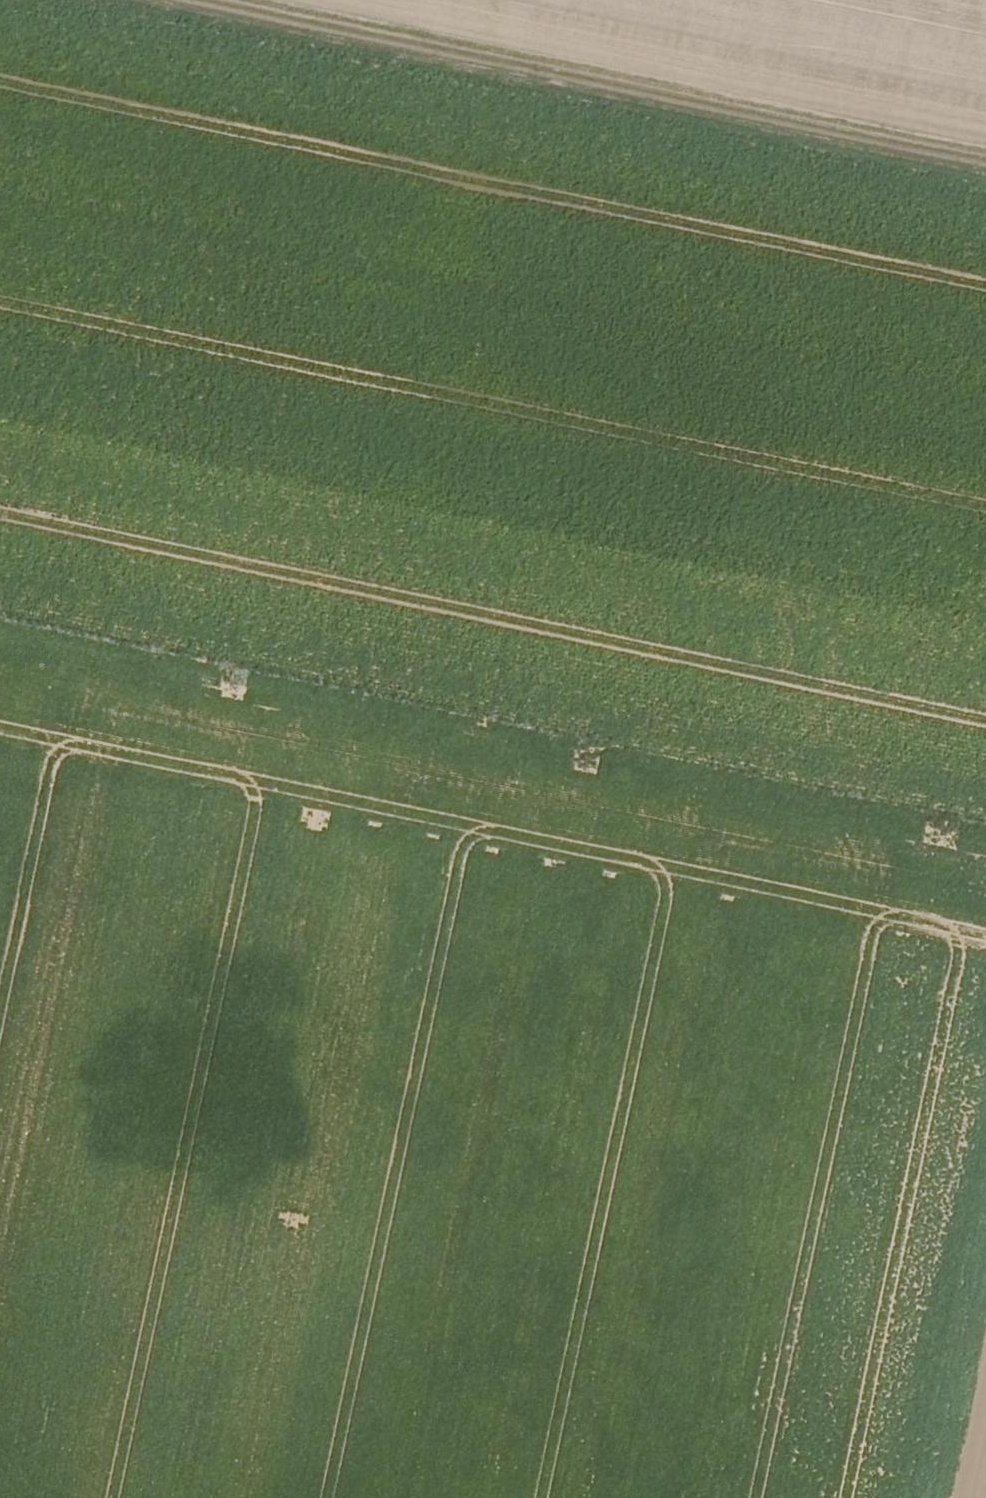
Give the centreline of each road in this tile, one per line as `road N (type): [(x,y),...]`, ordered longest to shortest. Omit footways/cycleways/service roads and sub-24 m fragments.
road 1 (track): [(176,0),(985,165)]

